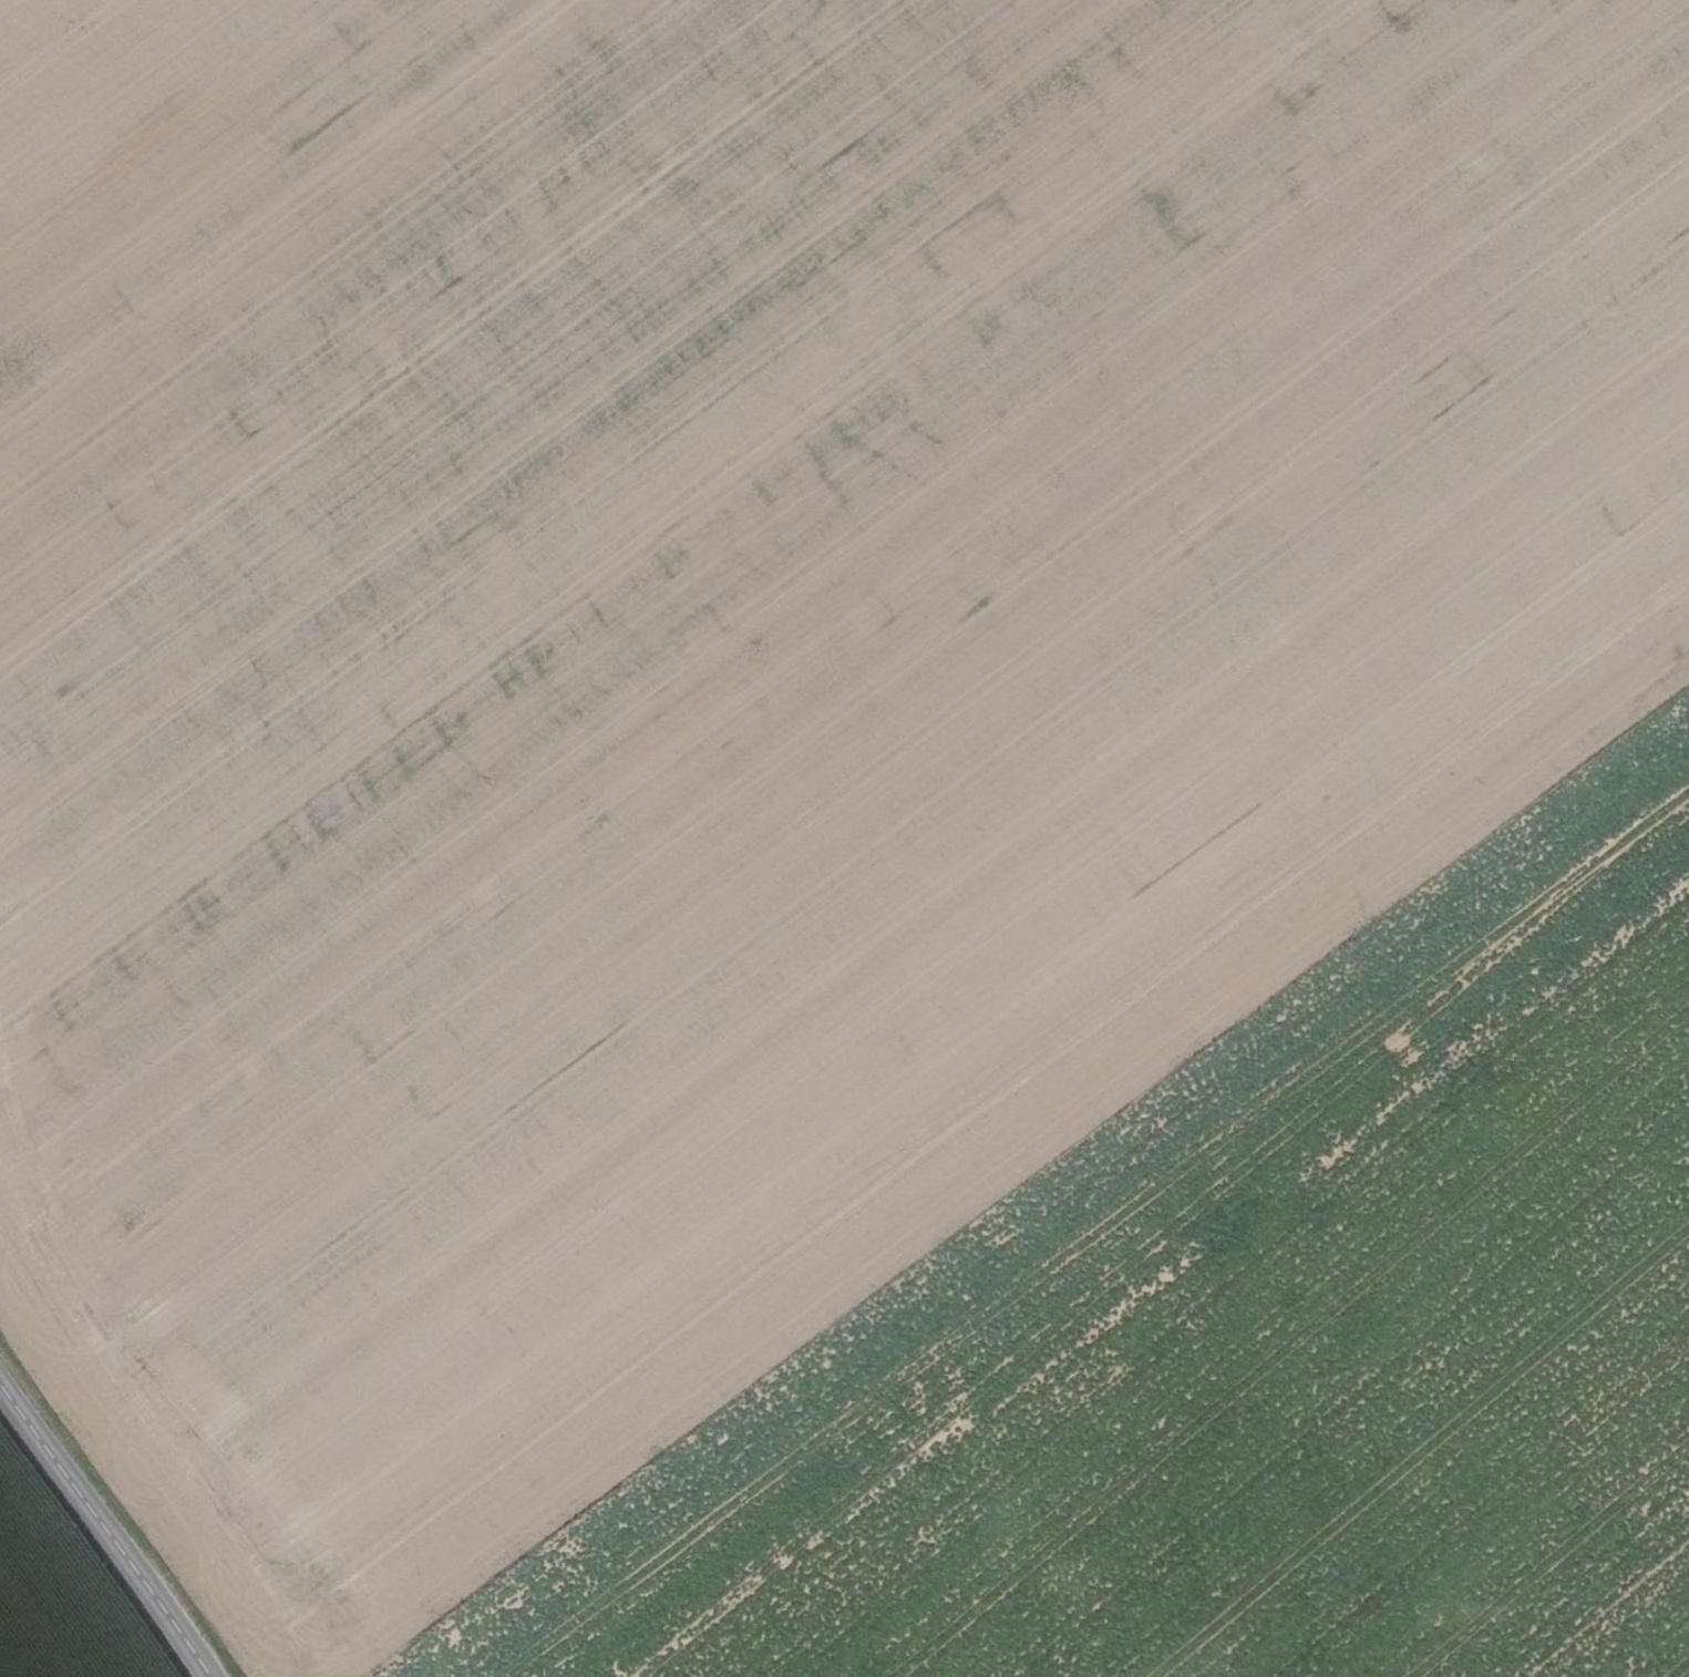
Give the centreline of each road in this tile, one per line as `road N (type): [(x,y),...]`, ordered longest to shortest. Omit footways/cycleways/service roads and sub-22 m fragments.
road 1 (tertiary): [(0,1366),(226,1676)]

